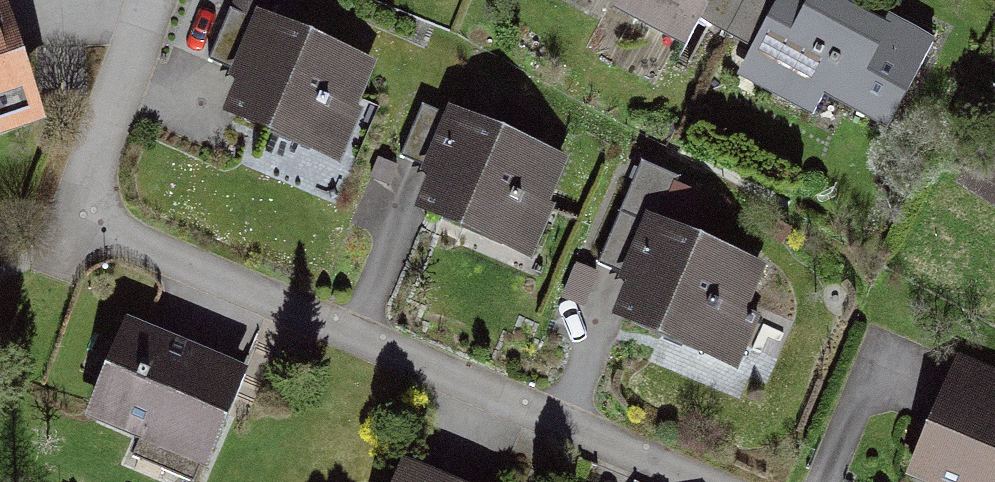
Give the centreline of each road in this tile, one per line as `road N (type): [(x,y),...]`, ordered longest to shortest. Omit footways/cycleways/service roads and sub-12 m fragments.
road 1 (residential): [(680,481),(107,236),(92,214),(157,0)]

